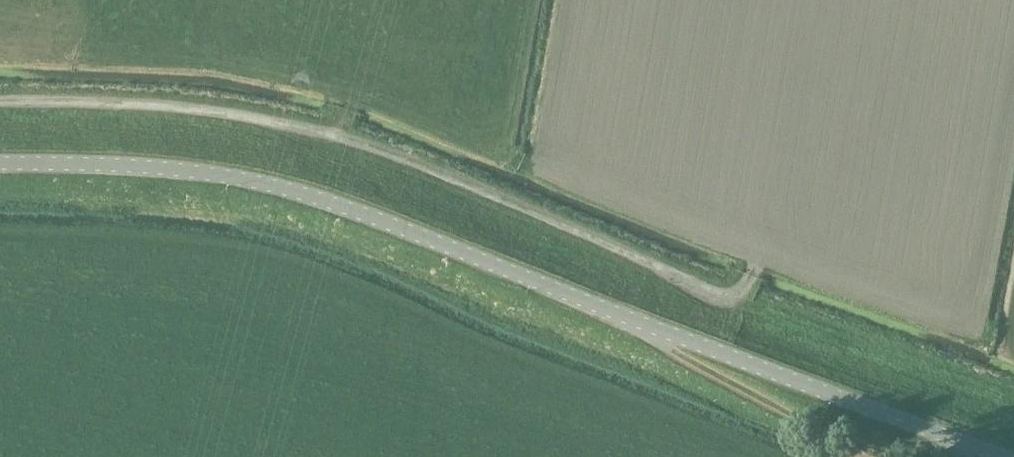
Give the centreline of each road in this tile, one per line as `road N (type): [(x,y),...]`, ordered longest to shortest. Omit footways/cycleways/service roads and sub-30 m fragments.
road 1 (tertiary): [(996,456),(237,169),(0,167)]
road 2 (track): [(763,266),(731,298),(337,139),(147,105),(0,104)]

